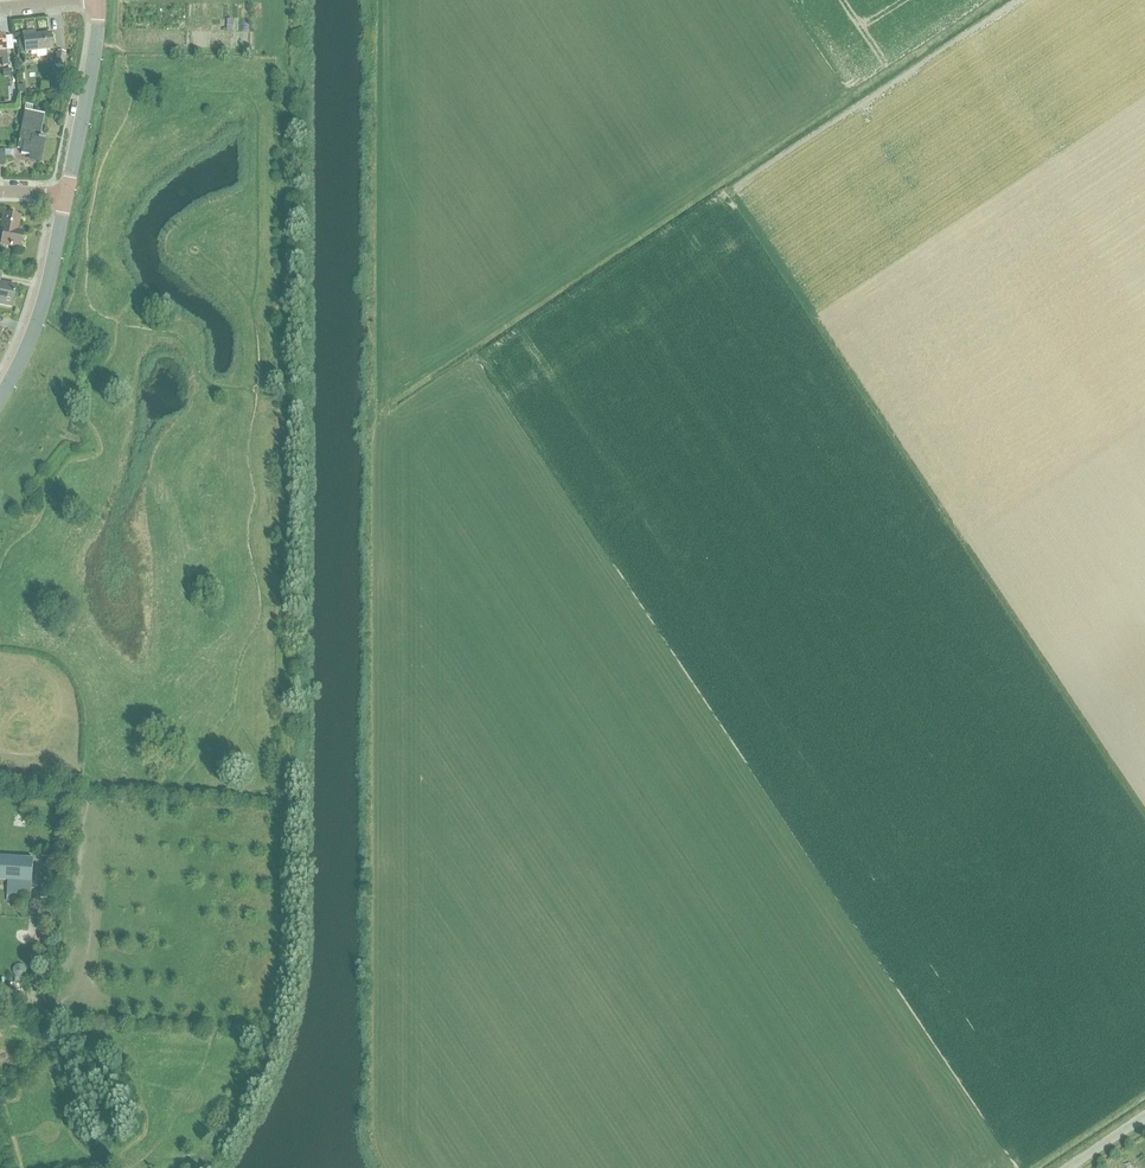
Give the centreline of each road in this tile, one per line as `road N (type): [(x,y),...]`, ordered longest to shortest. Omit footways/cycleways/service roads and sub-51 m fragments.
road 1 (tertiary): [(0,402),(38,328),(68,194)]
road 2 (tertiary): [(68,194),(98,0)]

